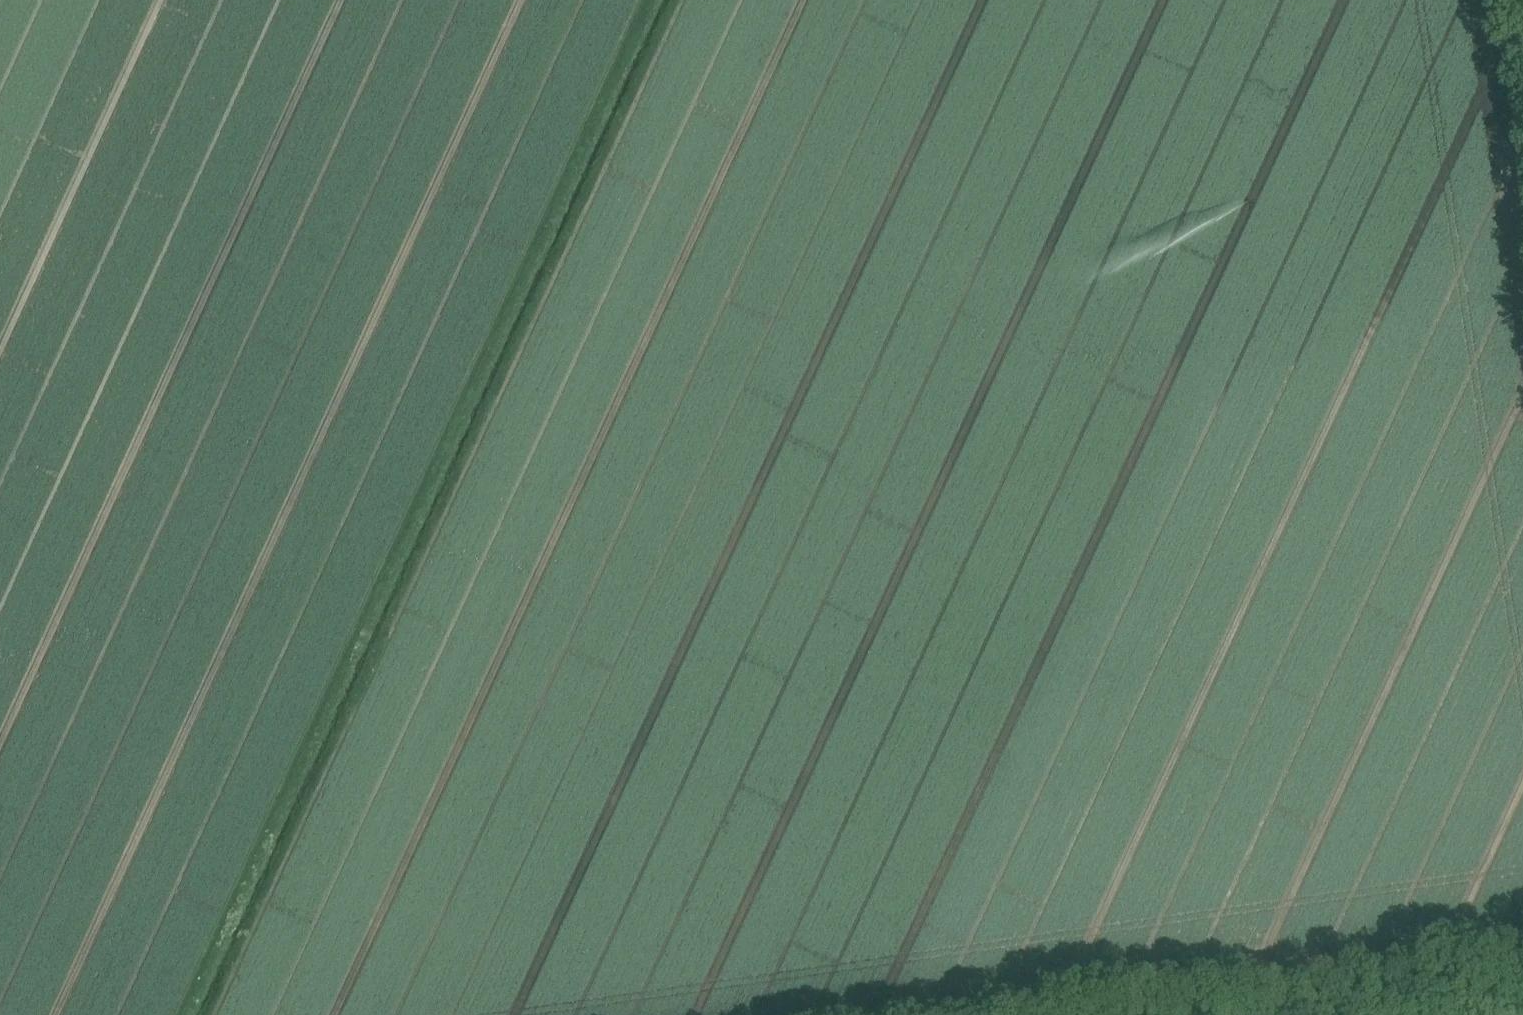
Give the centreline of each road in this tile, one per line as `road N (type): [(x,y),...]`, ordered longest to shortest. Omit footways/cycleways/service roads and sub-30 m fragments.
road 1 (unclassified): [(1335,1014),(1522,987)]

